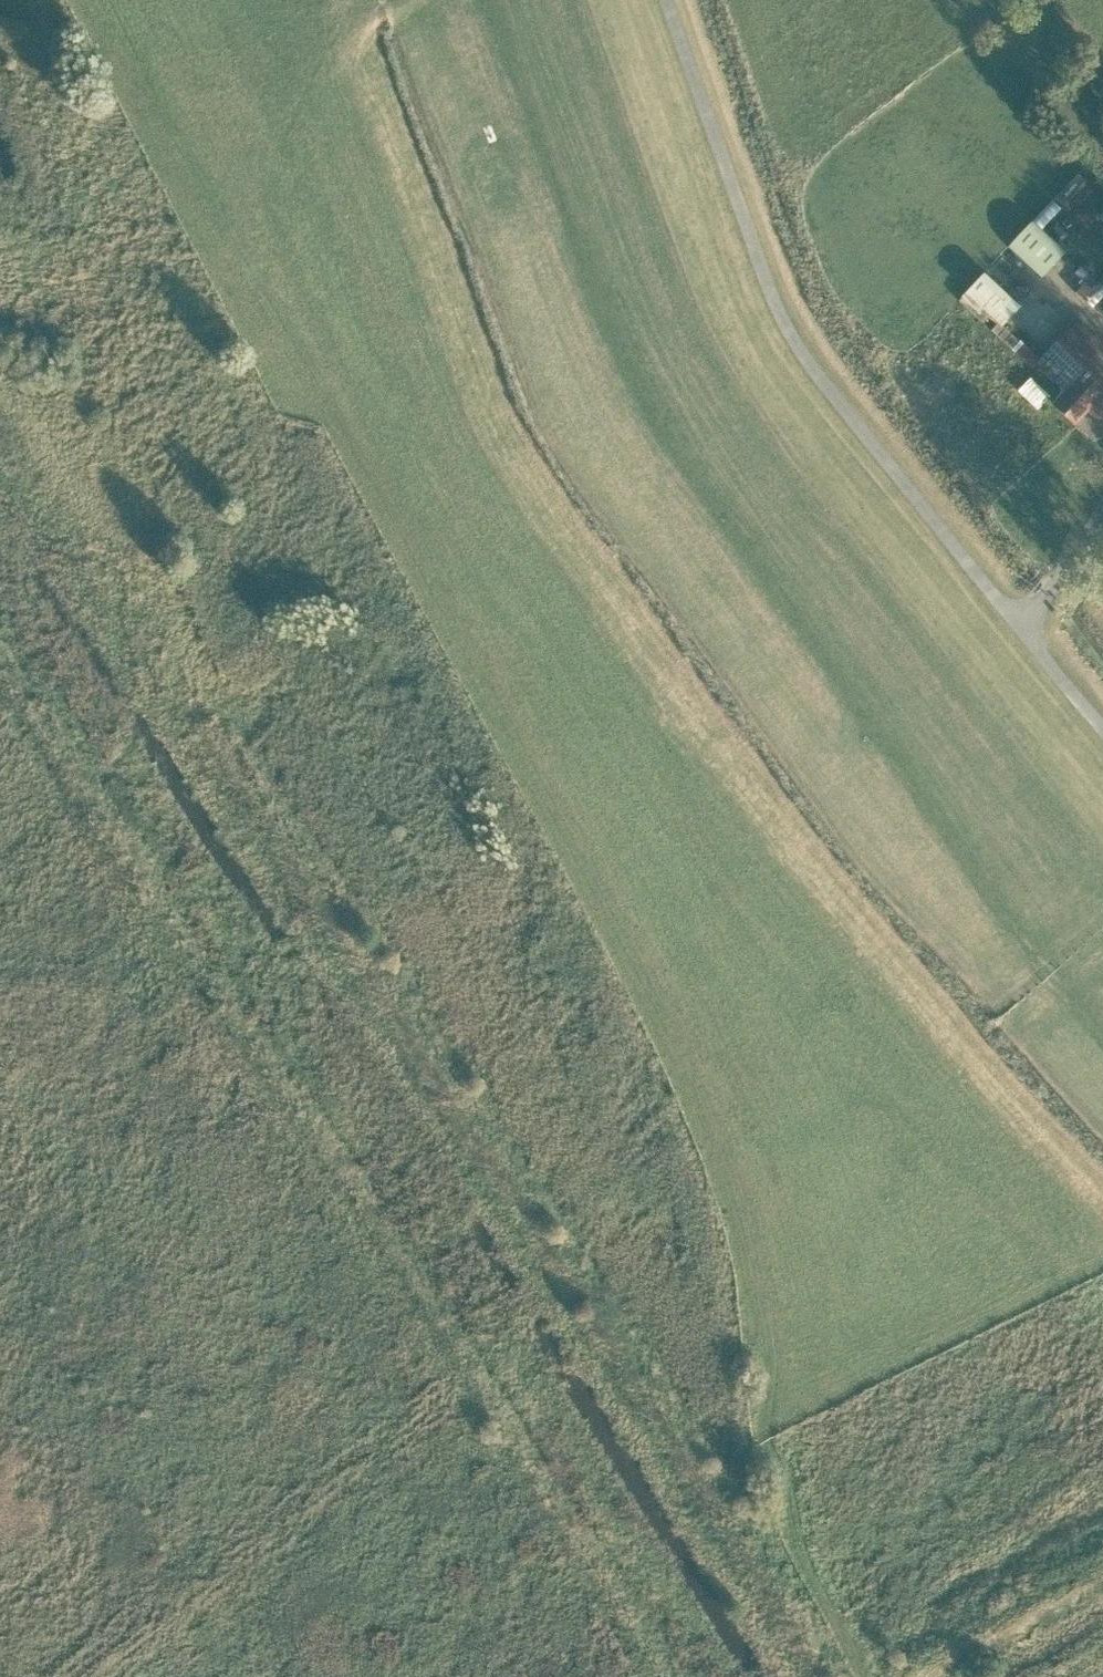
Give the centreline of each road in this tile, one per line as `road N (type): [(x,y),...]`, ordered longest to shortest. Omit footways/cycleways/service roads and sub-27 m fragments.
road 1 (track): [(388,0),(342,29),(284,117),(263,182),(267,263),(417,592),(682,1091),(840,1676)]
road 2 (track): [(731,1676),(513,1322),(0,553)]
road 3 (track): [(1102,717),(1027,622)]

